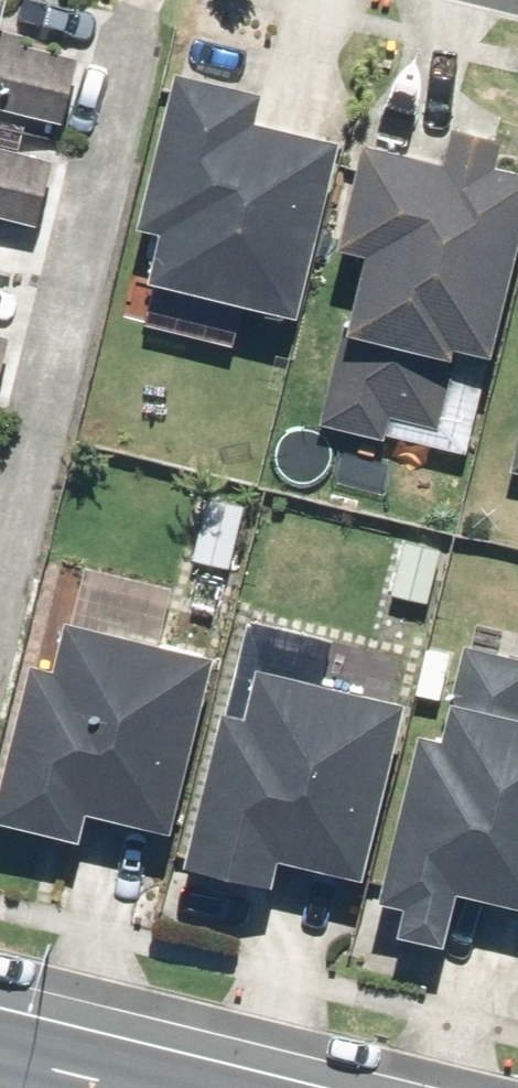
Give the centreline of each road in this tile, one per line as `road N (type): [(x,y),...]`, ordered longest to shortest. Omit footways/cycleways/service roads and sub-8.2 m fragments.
road 1 (secondary): [(0,1047),(171,1087)]

